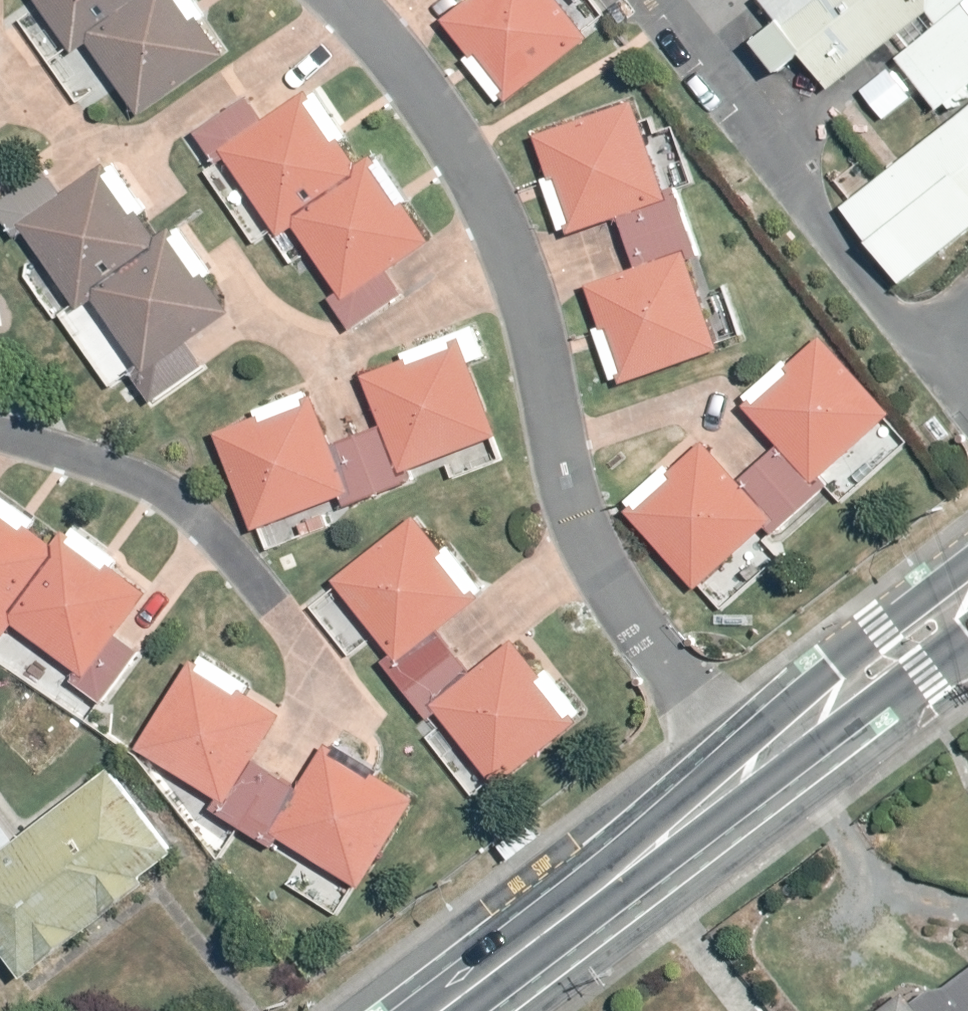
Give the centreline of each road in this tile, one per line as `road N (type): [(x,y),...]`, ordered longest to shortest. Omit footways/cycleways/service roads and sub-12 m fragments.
road 1 (residential): [(753,766),(669,662),(595,552),(554,447),(543,356),(513,256),(466,155),(385,42),(343,0)]
road 2 (secondary): [(437,1010),(753,766)]
road 3 (residential): [(0,433),(155,488),(192,513),(254,580)]
road 4 (secondary): [(753,766),(967,598)]

